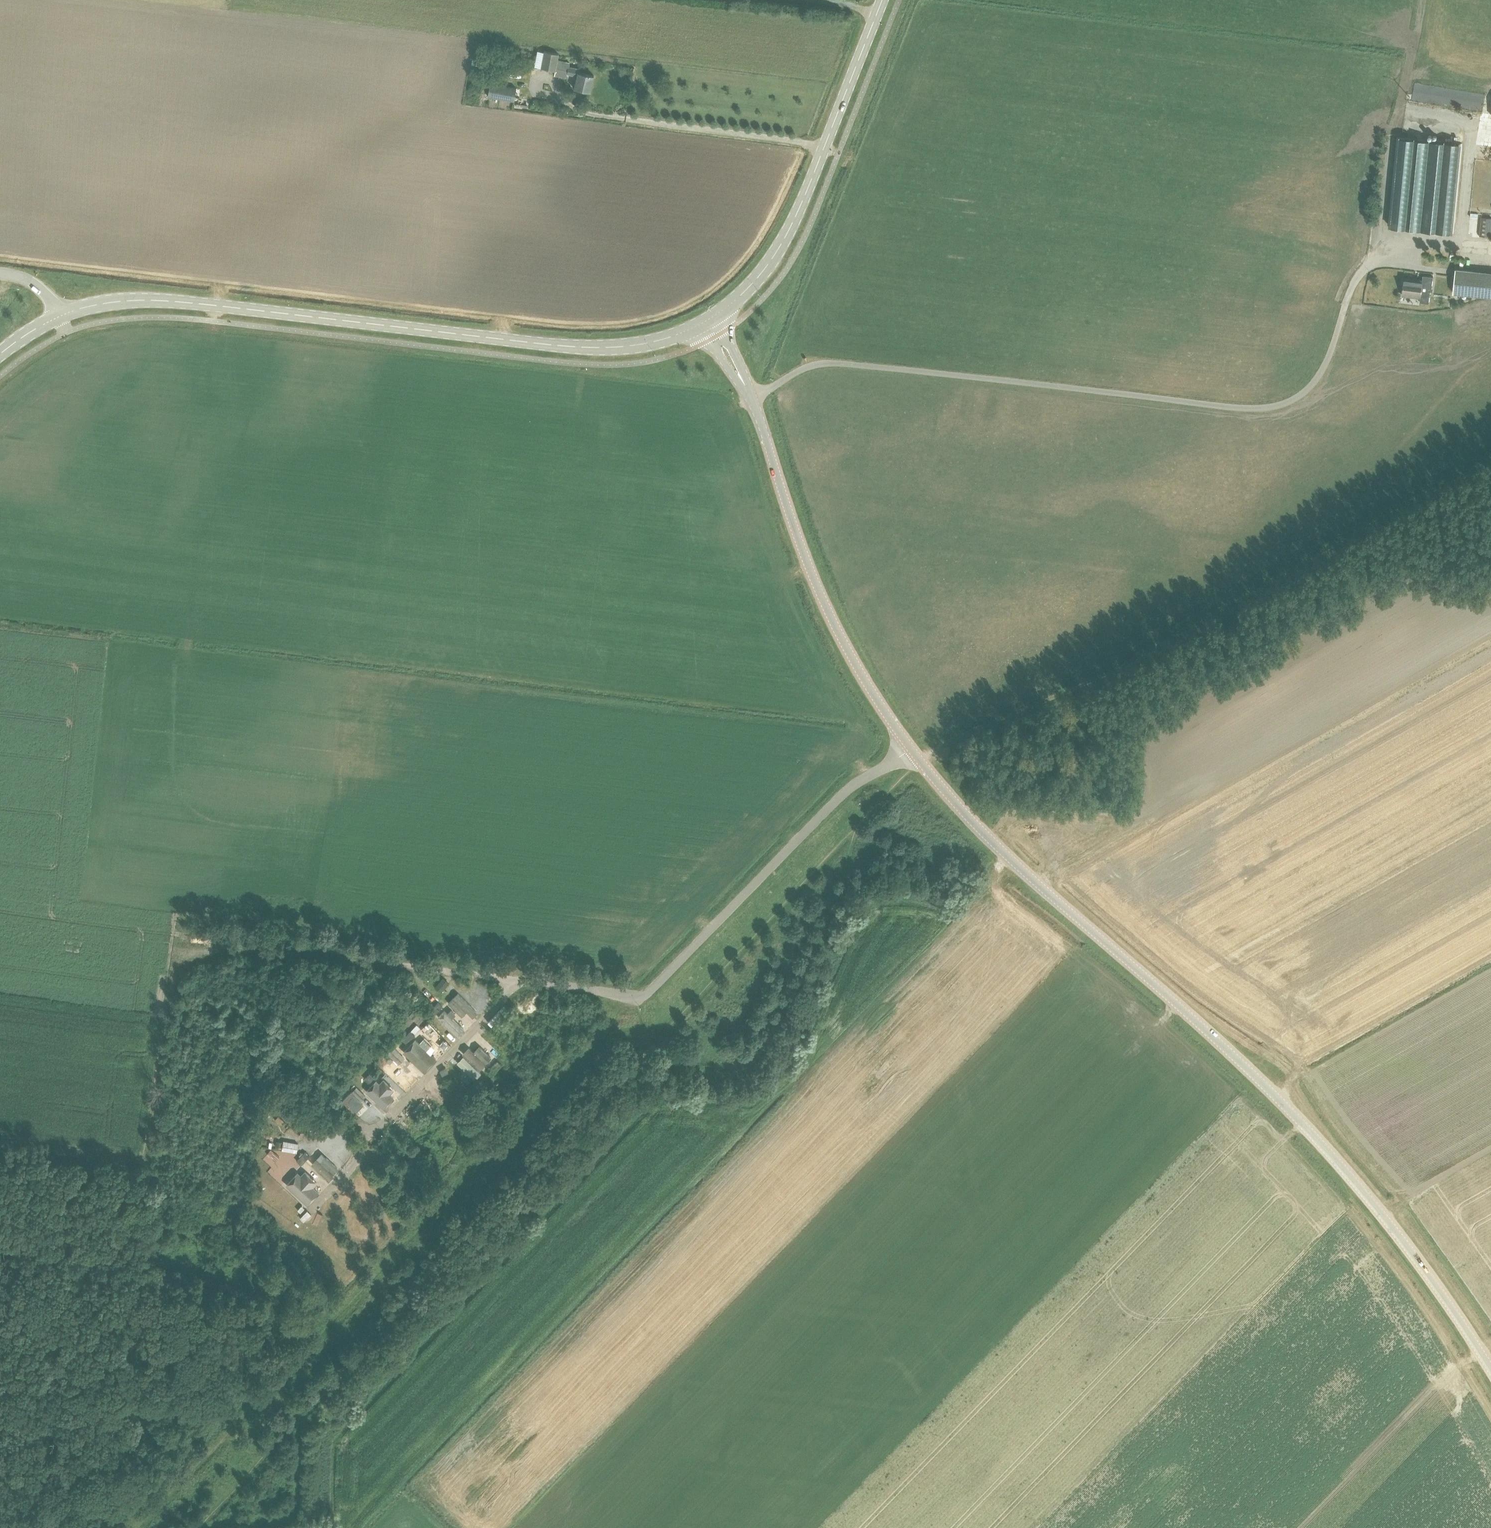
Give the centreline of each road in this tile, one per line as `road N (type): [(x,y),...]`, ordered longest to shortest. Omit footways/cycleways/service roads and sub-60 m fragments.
road 1 (tertiary): [(1490,1369),(1457,1311),(1266,1084),(991,838),(915,755)]
road 2 (unclassified): [(752,400),(811,366),(836,364),(1276,408),(1318,384),(1351,295)]
road 3 (tertiary): [(60,316),(138,300),(220,305),(604,348),(677,336),(706,322)]
road 4 (track): [(1109,680),(1166,638),(1490,455)]
road 5 (tertiary): [(915,755),(834,629),(752,400)]
road 6 (tertiary): [(706,322),(777,250),(882,0)]
road 7 (unclassified): [(647,991),(851,785),(915,755)]
road 8 (track): [(396,966),(315,955),(160,951)]
road 9 (track): [(396,966),(308,1062),(367,1136)]
road 10 (unclassified): [(367,1136),(516,983)]
road 11 (track): [(915,755),(1109,680)]
road 12 (unclassified): [(647,991),(516,983)]
road 13 (residential): [(290,1231),(352,1166),(367,1136)]
road 14 (unclassified): [(516,983),(396,966)]

